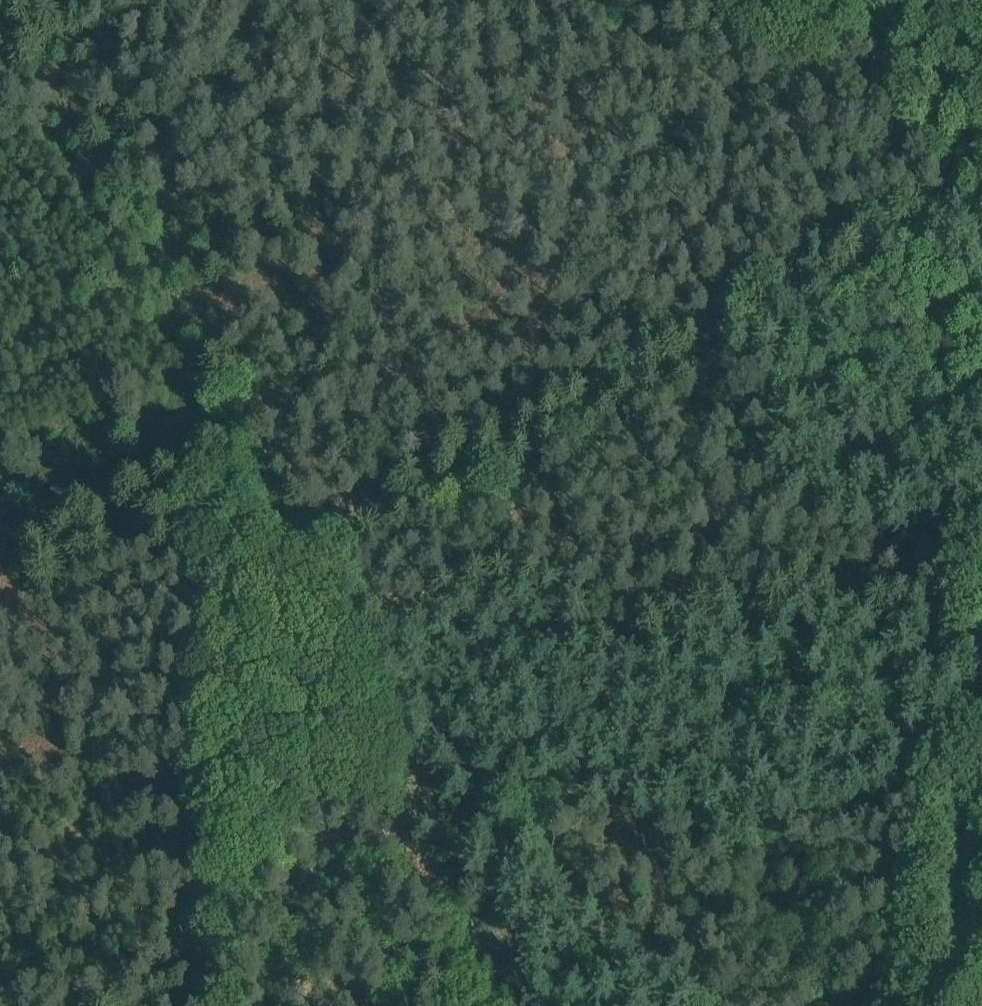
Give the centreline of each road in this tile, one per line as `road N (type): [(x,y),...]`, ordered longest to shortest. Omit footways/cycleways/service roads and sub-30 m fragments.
road 1 (track): [(946,1005),(981,764)]
road 2 (track): [(212,399),(180,432),(31,522)]

